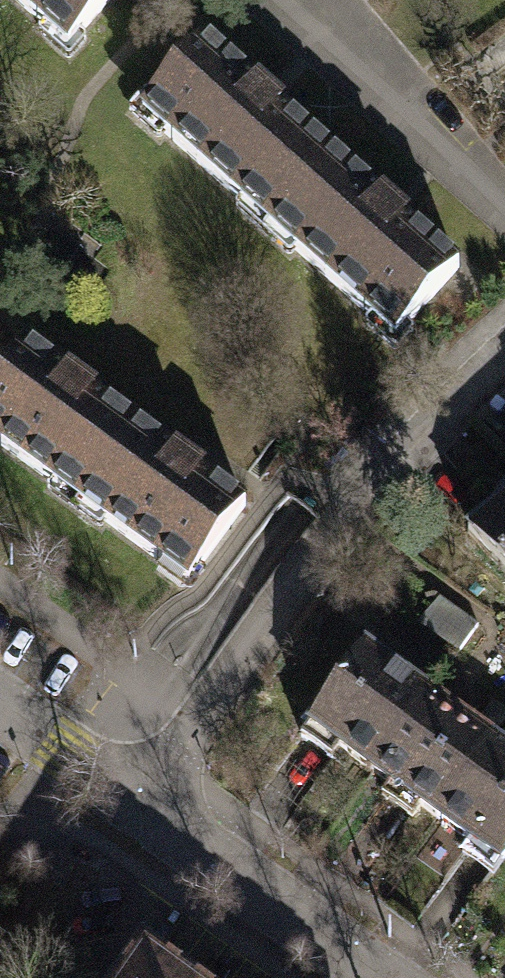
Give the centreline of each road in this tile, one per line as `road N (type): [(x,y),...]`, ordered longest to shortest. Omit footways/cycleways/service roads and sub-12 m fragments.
road 1 (residential): [(139,802),(349,520),(504,356)]
road 2 (residential): [(386,977),(139,802)]
road 3 (residential): [(139,802),(0,704)]

